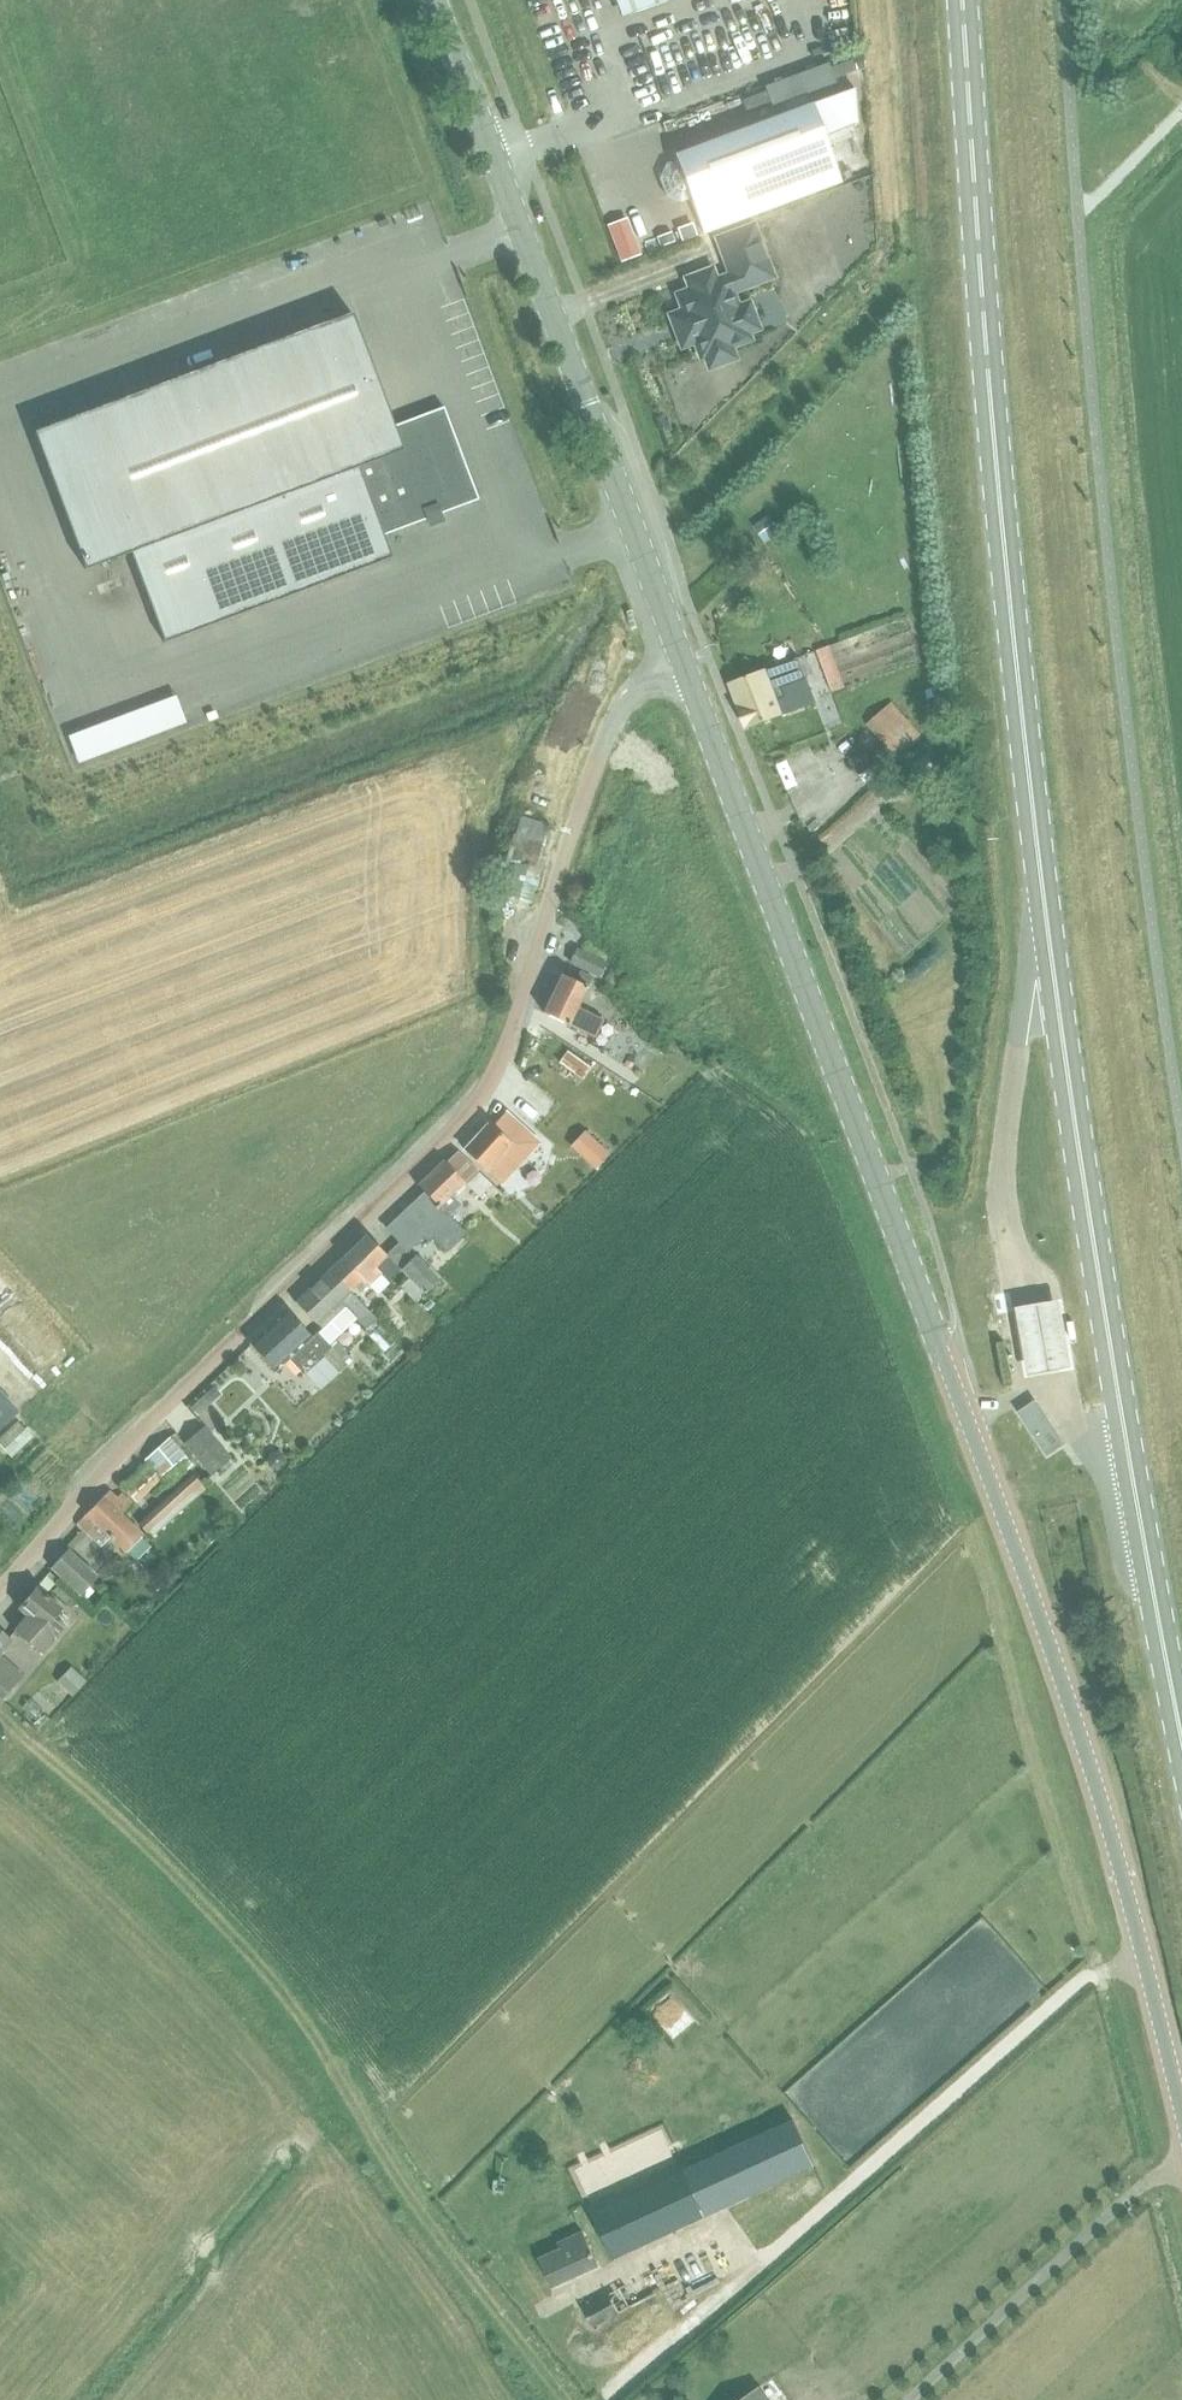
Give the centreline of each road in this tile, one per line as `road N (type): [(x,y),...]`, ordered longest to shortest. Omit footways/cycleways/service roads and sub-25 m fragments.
road 1 (secondary): [(958,0),(992,457),(1041,904),(1181,1728)]
road 2 (tertiary): [(1181,2135),(1148,1962),(1085,1745),(684,663)]
road 3 (unclassified): [(0,1587),(495,1072),(603,746),(633,688),(684,663)]
road 4 (track): [(568,2399),(438,2237),(272,1997),(0,1716)]
road 5 (tertiary): [(684,663),(436,0)]

